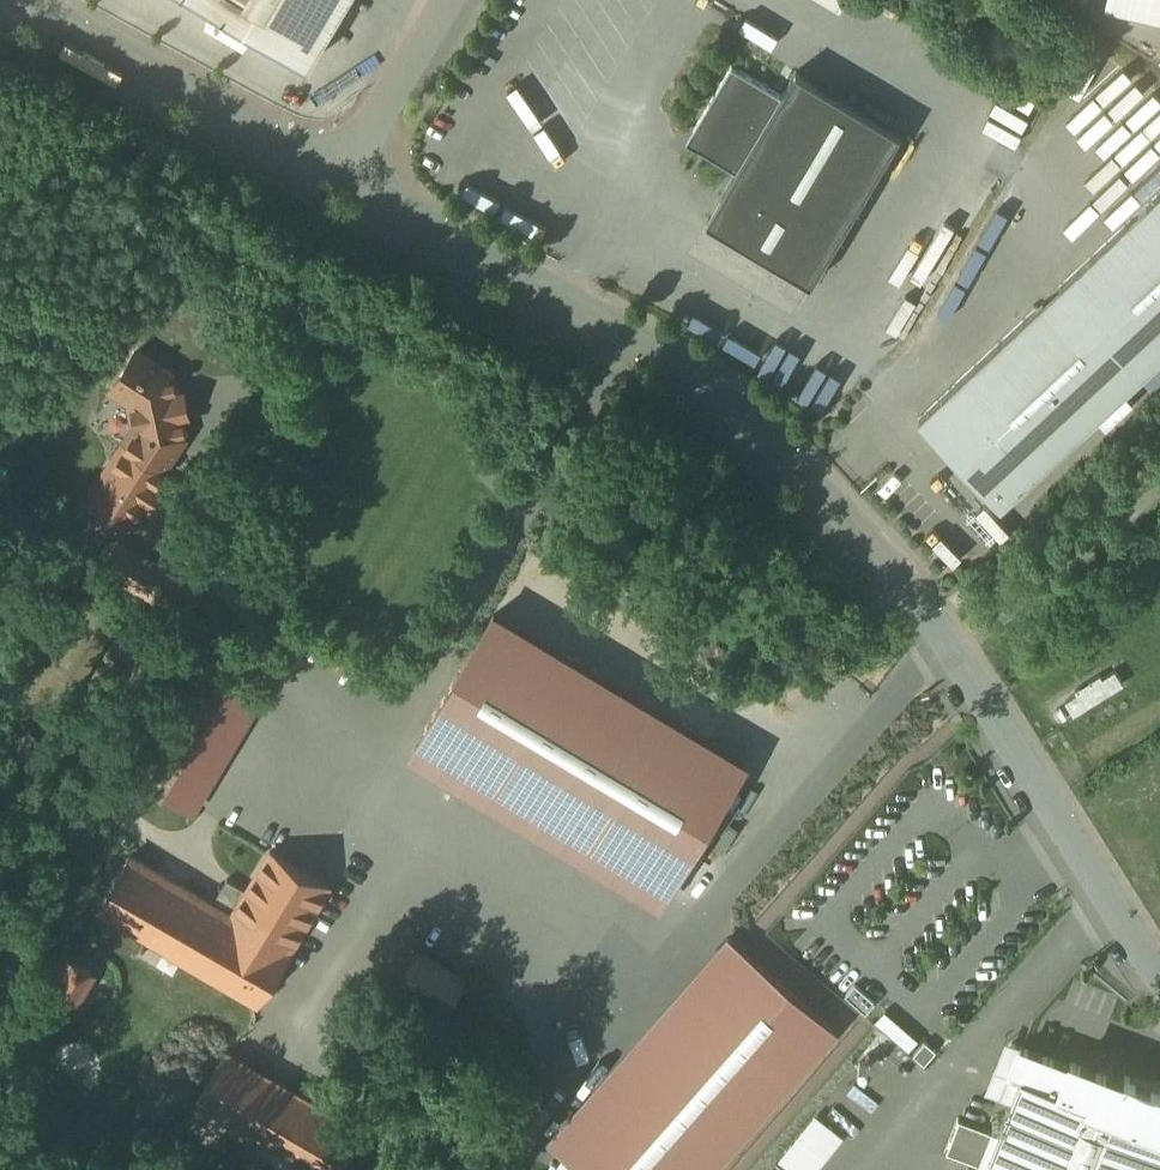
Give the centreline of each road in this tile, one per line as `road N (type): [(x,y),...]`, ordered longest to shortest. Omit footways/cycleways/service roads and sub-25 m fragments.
road 1 (residential): [(348,178),(691,369),(767,431),(947,648),(1159,972)]
road 2 (track): [(728,1169),(870,1006),(729,888),(947,648),(1159,438)]
road 3 (residential): [(24,0),(348,178)]
road 4 (residential): [(348,178),(452,0)]

